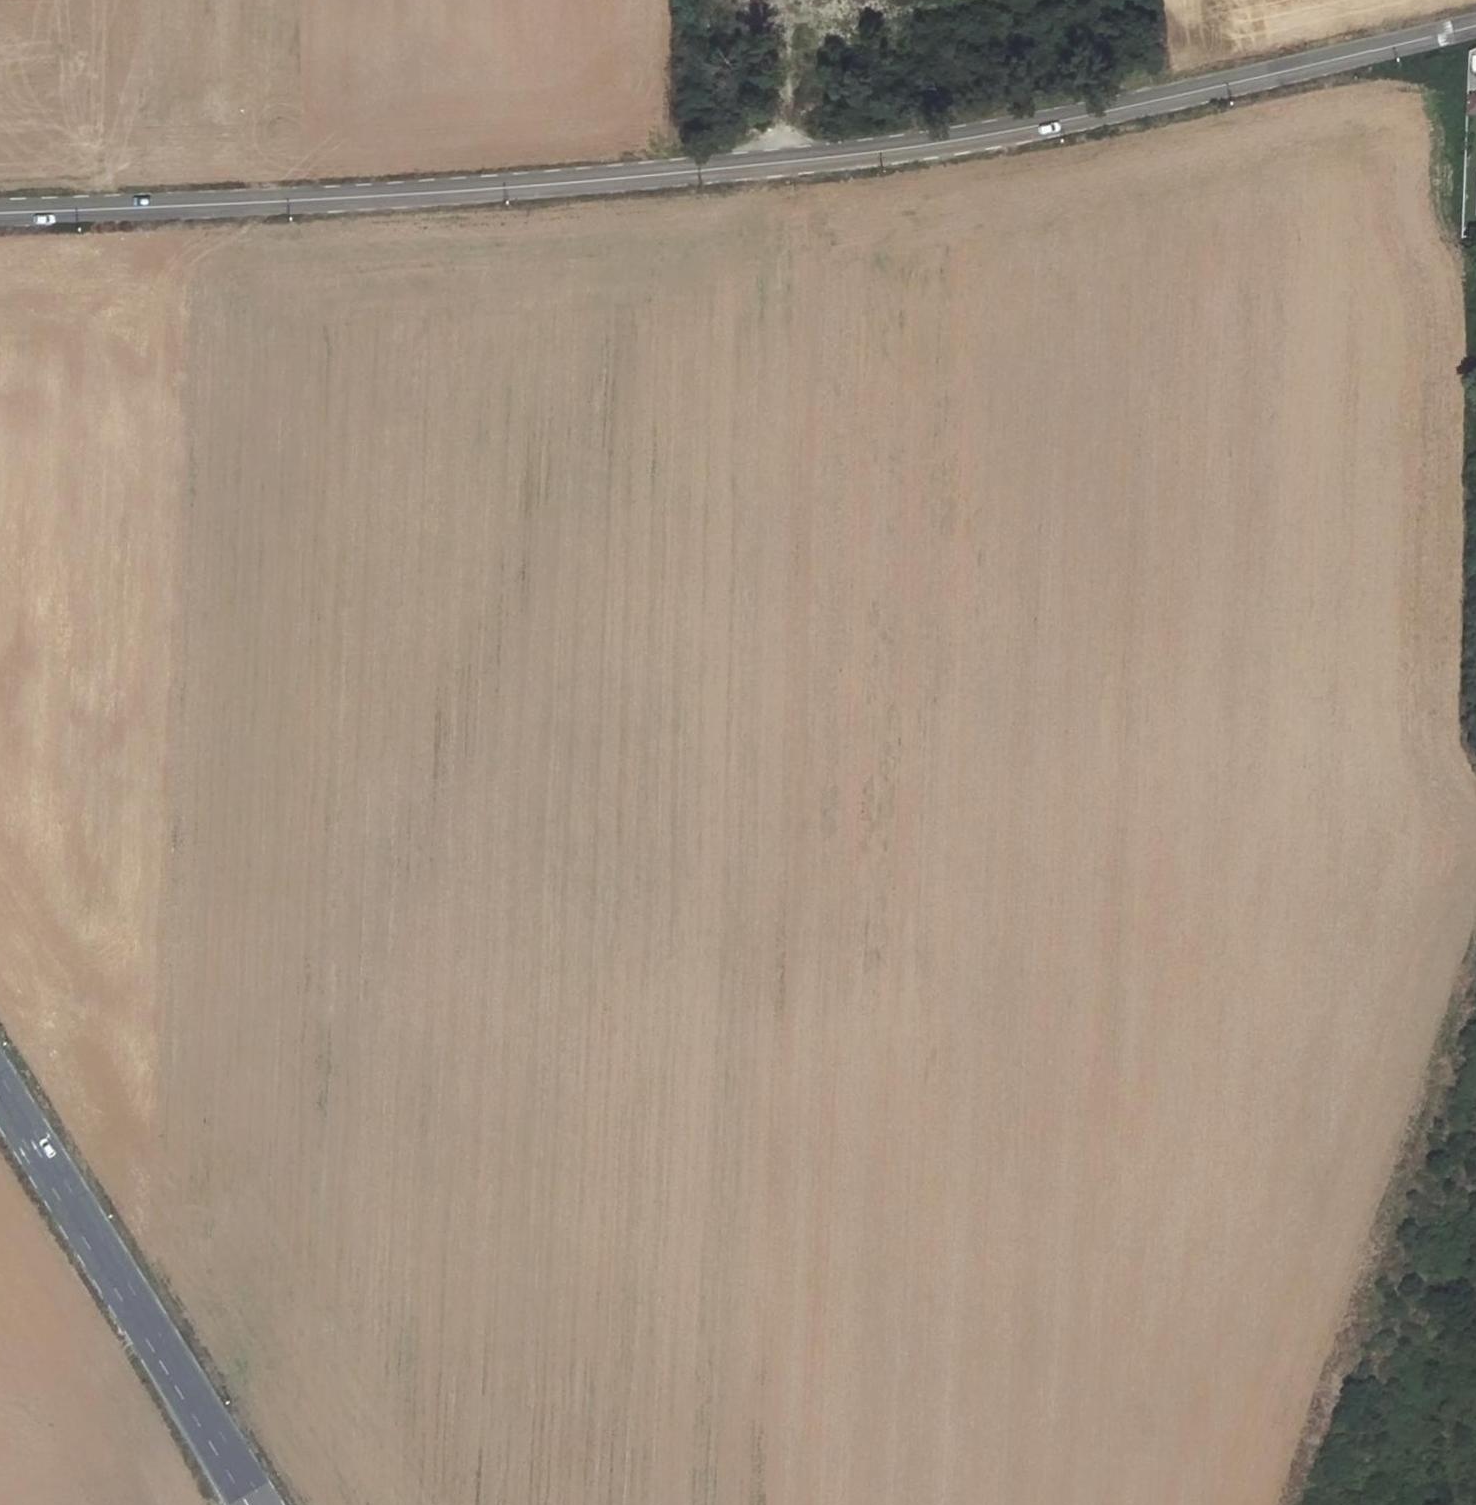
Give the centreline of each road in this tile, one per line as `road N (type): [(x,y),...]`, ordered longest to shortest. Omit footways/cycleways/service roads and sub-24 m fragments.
road 1 (tertiary): [(0,213),(392,197),(928,147),(1475,28)]
road 2 (secondary): [(243,1486),(0,1089)]

